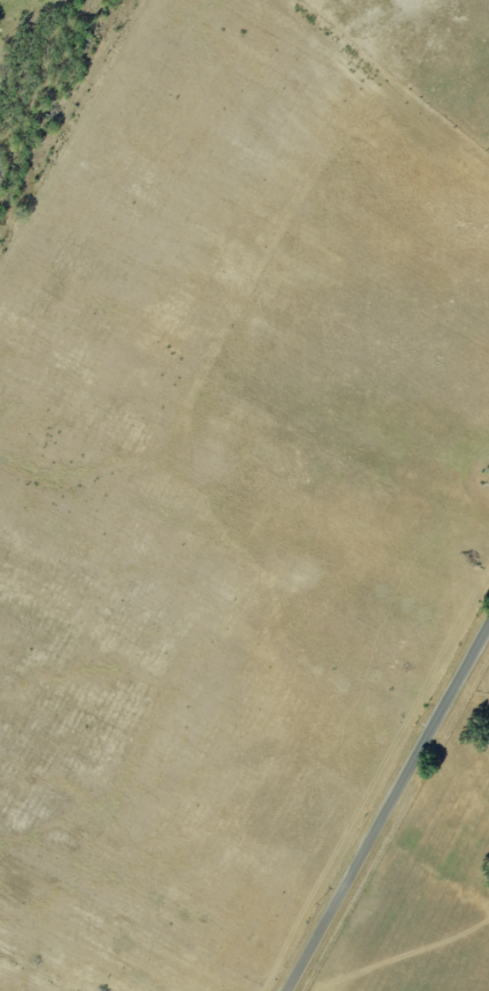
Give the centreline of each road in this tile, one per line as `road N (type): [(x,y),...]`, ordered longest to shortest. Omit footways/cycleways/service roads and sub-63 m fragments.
road 1 (residential): [(290,990),(488,633)]

